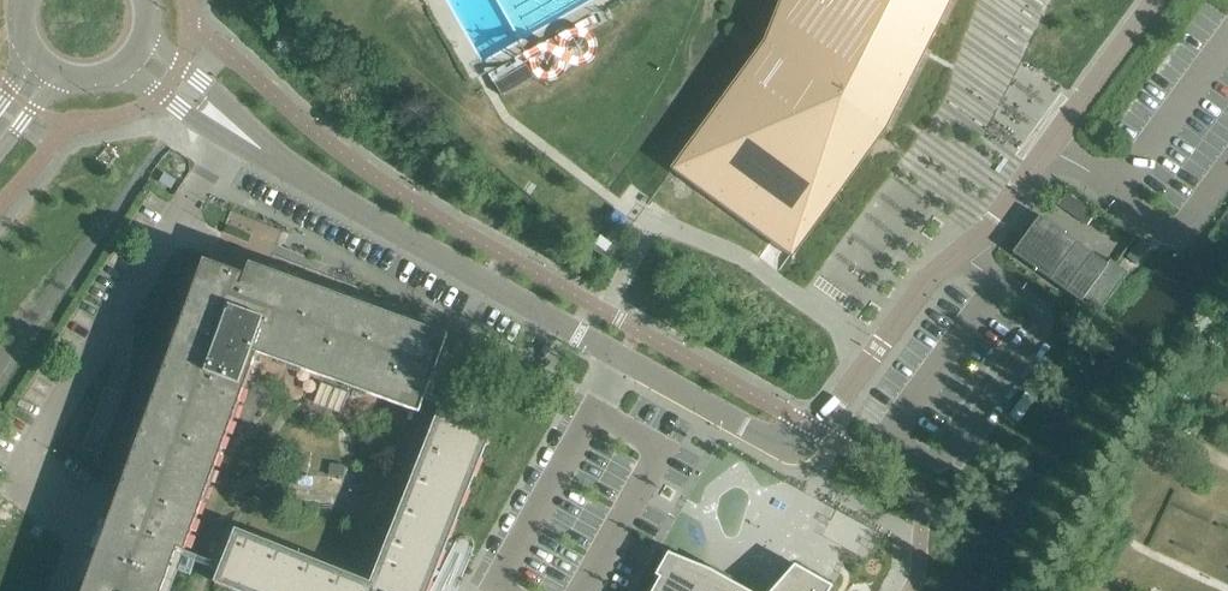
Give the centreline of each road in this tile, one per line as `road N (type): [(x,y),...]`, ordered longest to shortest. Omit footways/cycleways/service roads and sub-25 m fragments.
road 1 (unclassified): [(1156,0),(995,222),(930,279),(819,433),(794,447),(308,178),(137,57)]

